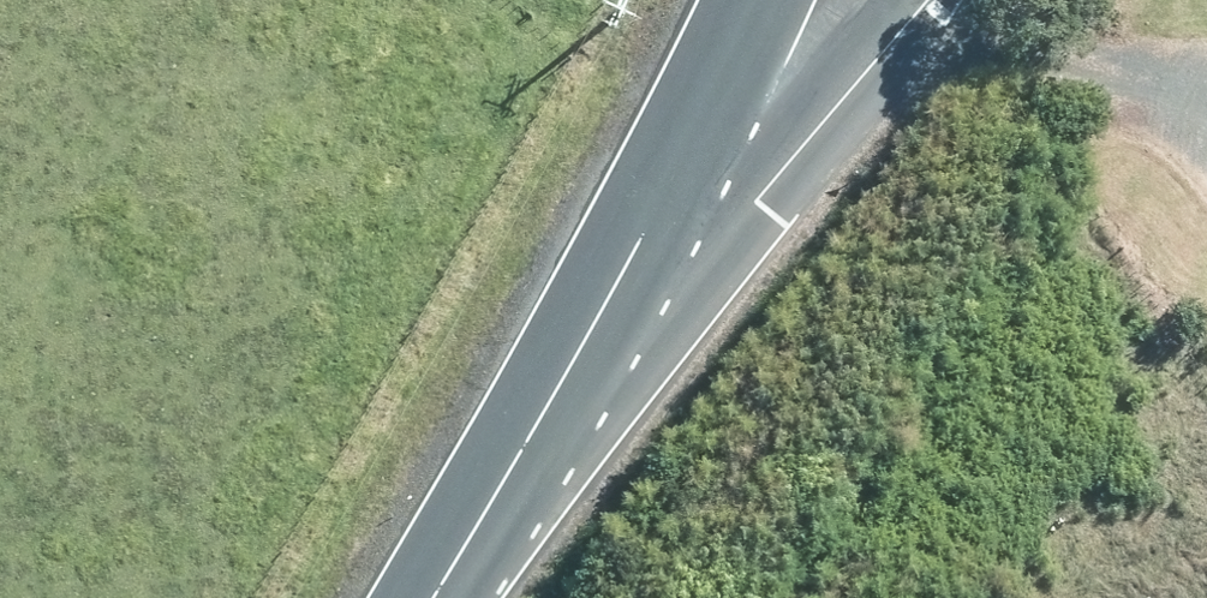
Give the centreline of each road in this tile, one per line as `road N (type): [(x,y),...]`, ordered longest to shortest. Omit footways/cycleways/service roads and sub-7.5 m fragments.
road 1 (unclassified): [(516,456),(755,206),(923,0)]
road 2 (tertiary): [(758,0),(663,204),(516,456)]
road 3 (tertiary): [(516,456),(430,597)]

